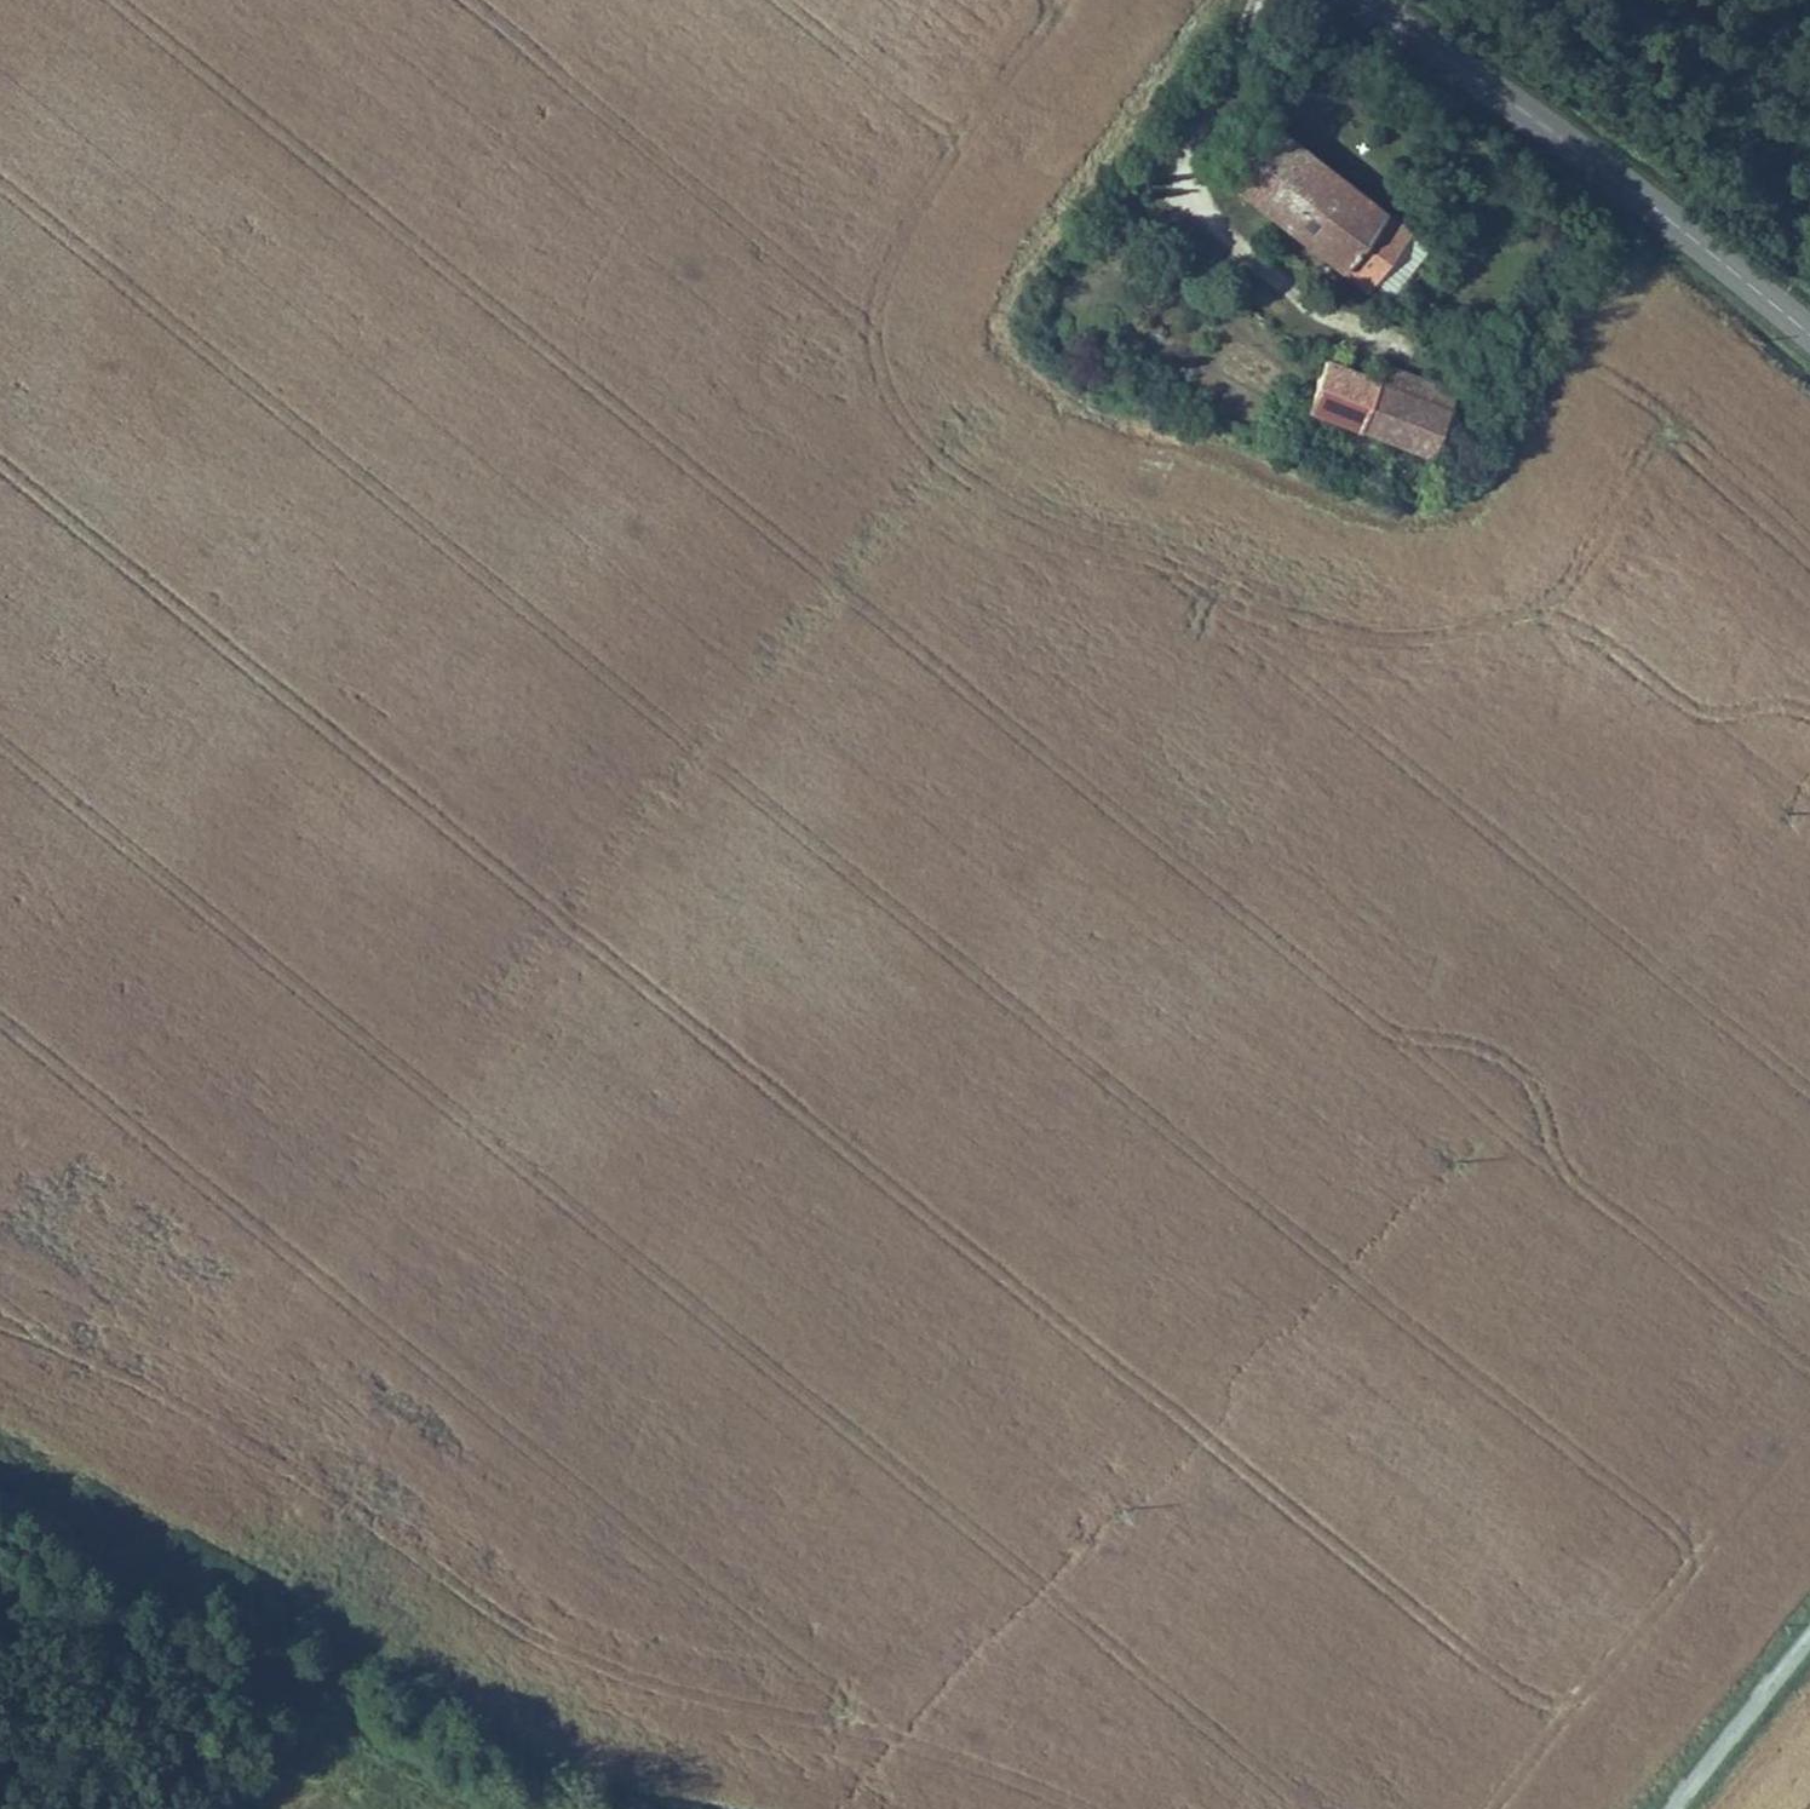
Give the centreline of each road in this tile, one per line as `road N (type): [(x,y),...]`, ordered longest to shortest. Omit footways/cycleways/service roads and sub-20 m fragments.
road 1 (tertiary): [(1809,335),(1511,95),(1358,0)]
road 2 (unclassified): [(1809,1637),(1672,1808)]

